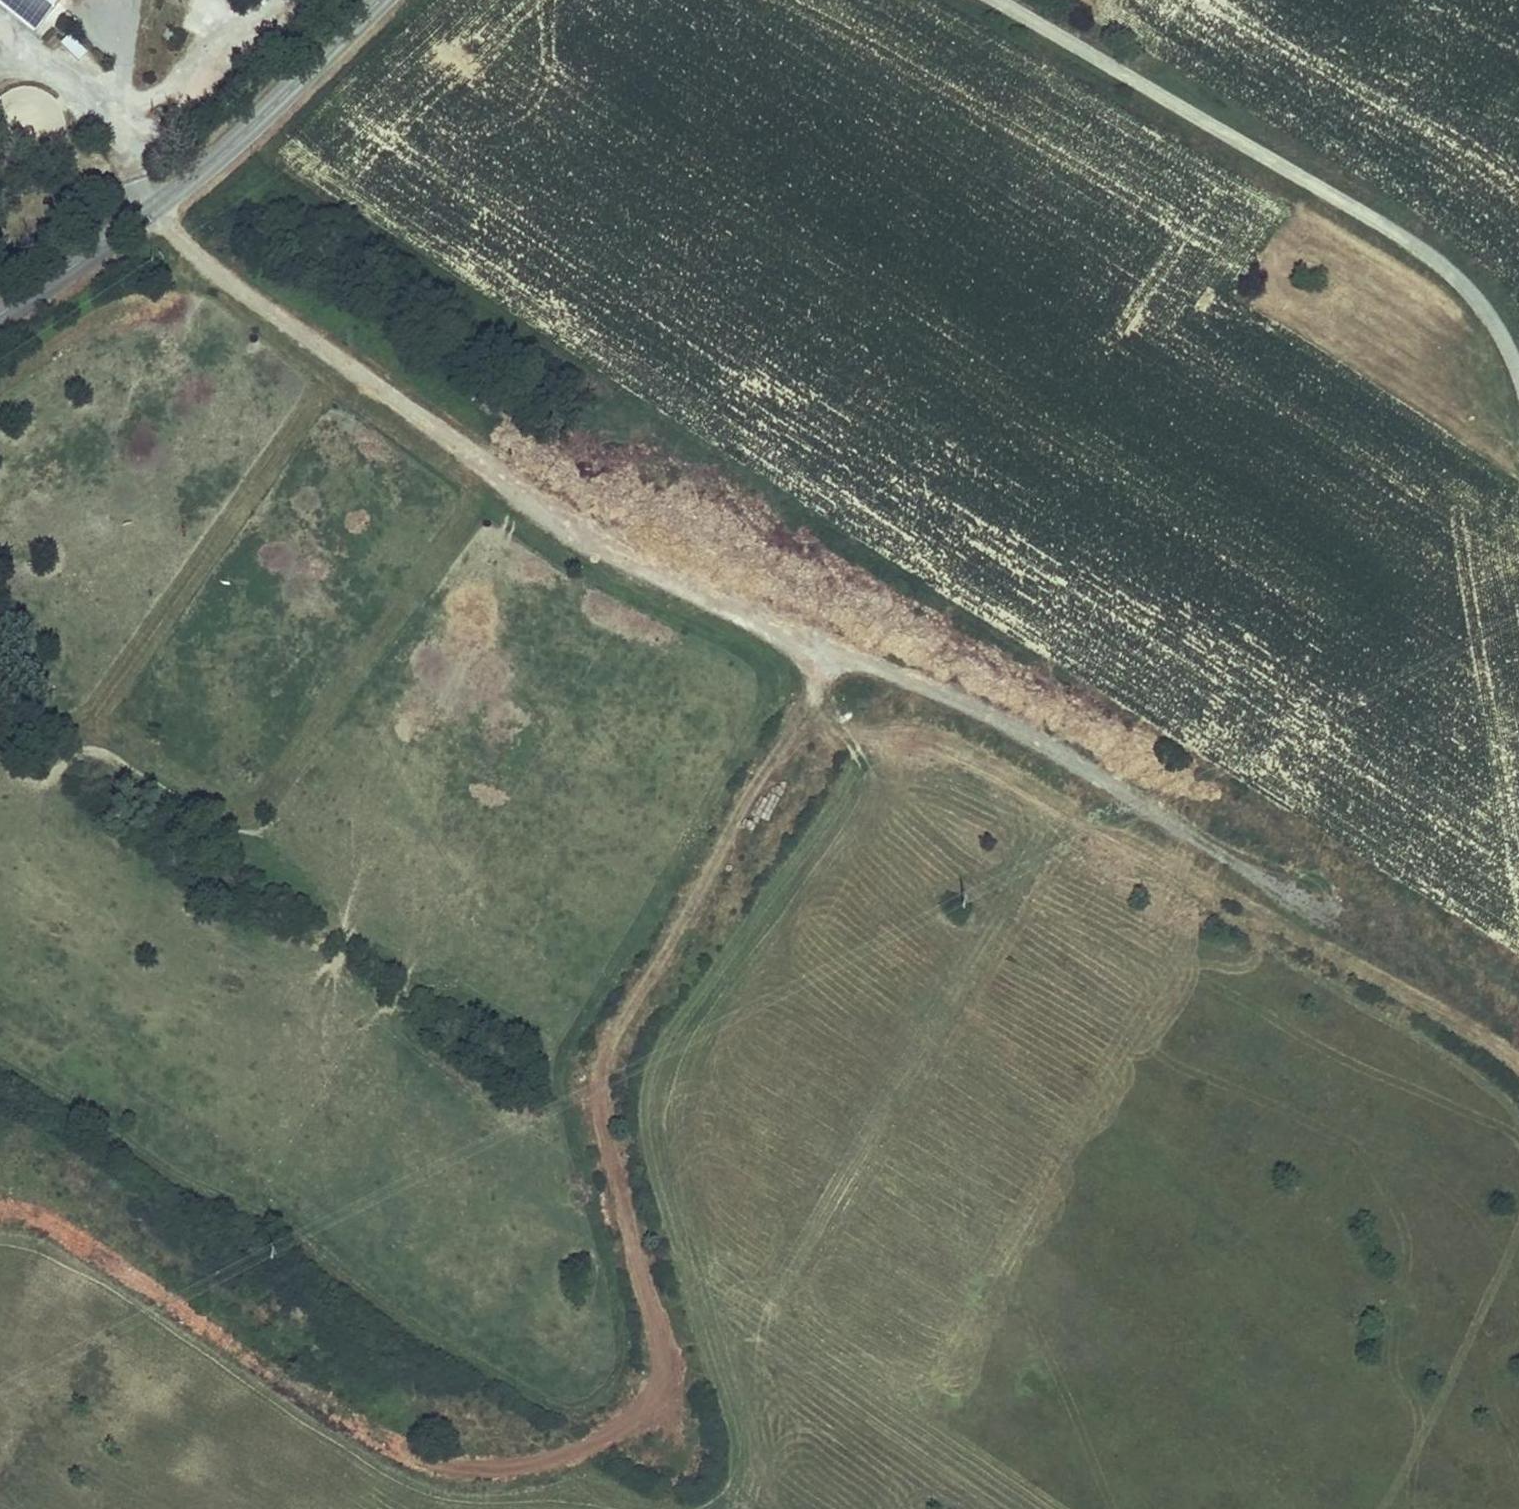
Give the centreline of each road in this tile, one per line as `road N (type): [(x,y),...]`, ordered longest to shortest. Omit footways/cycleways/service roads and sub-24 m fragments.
road 1 (unclassified): [(1518,373),(1480,299),(1448,268),(998,0)]
road 2 (tertiary): [(379,0),(230,148),(0,315)]

